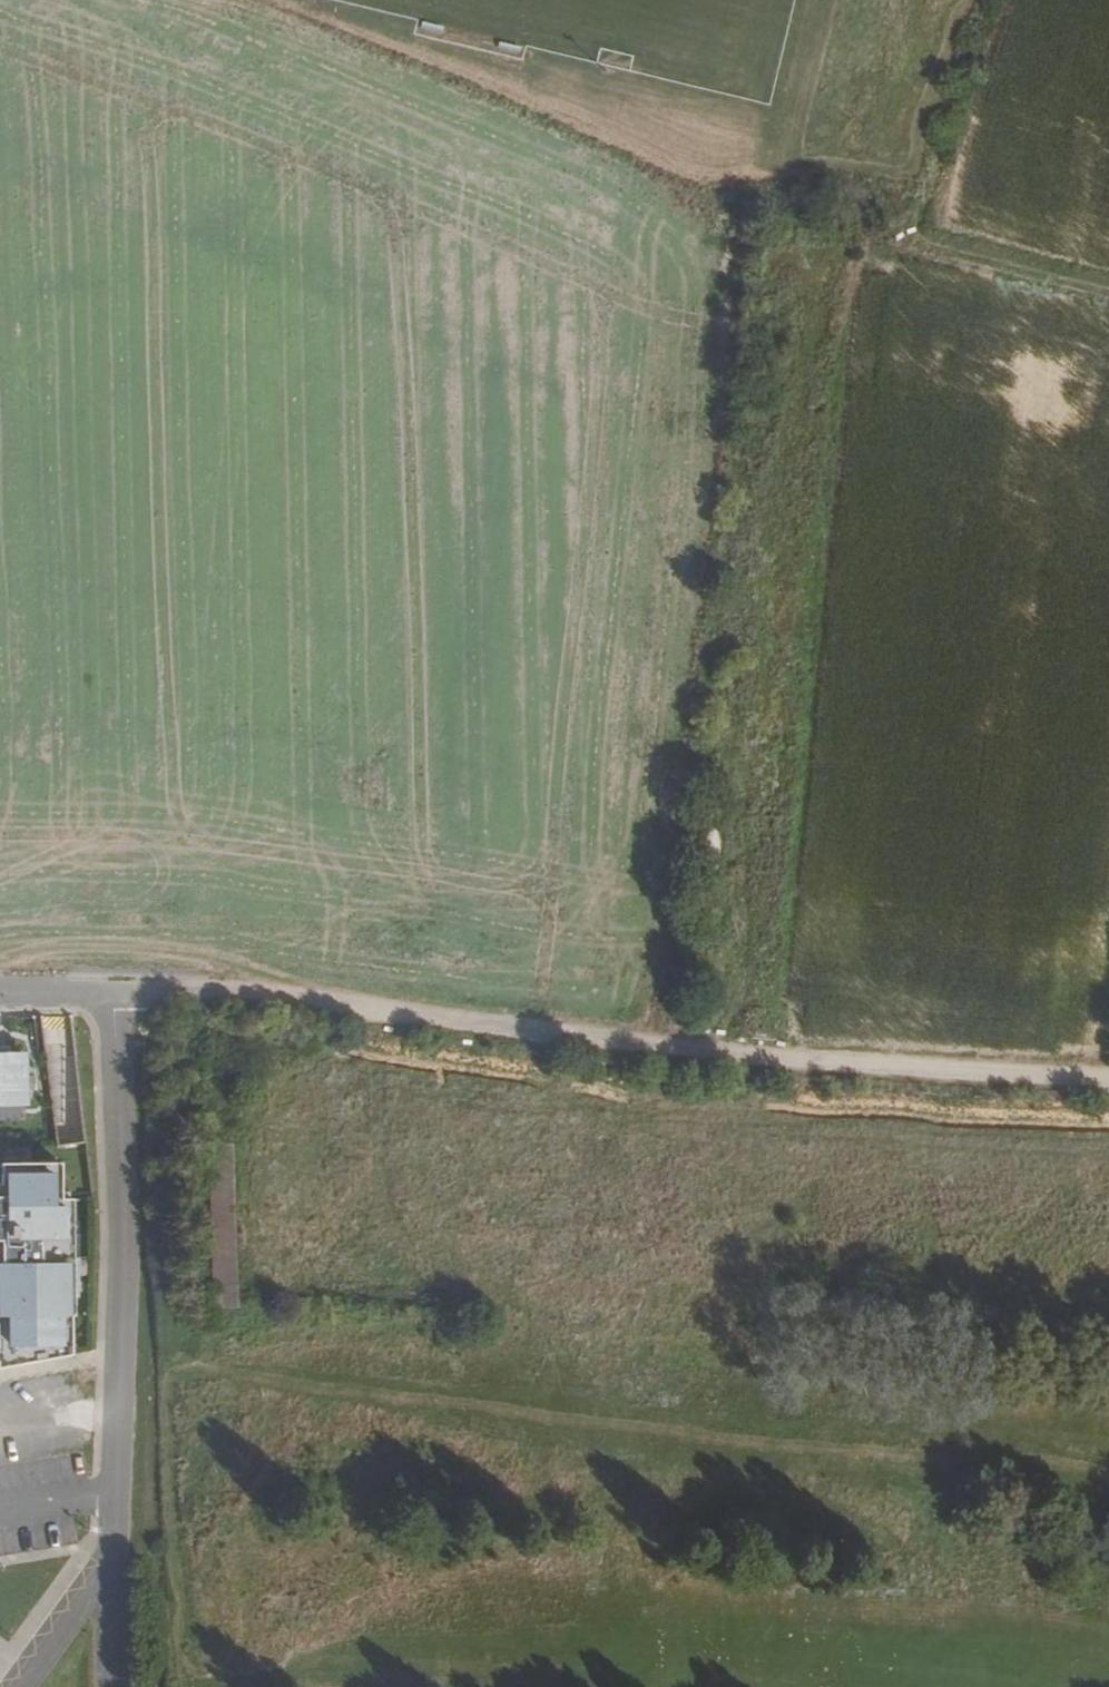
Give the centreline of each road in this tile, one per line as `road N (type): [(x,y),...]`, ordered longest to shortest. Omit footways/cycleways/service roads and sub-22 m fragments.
road 1 (track): [(109,990),(345,999),(484,1030),(732,1065),(1108,1080)]
road 2 (track): [(864,234),(1108,307)]

